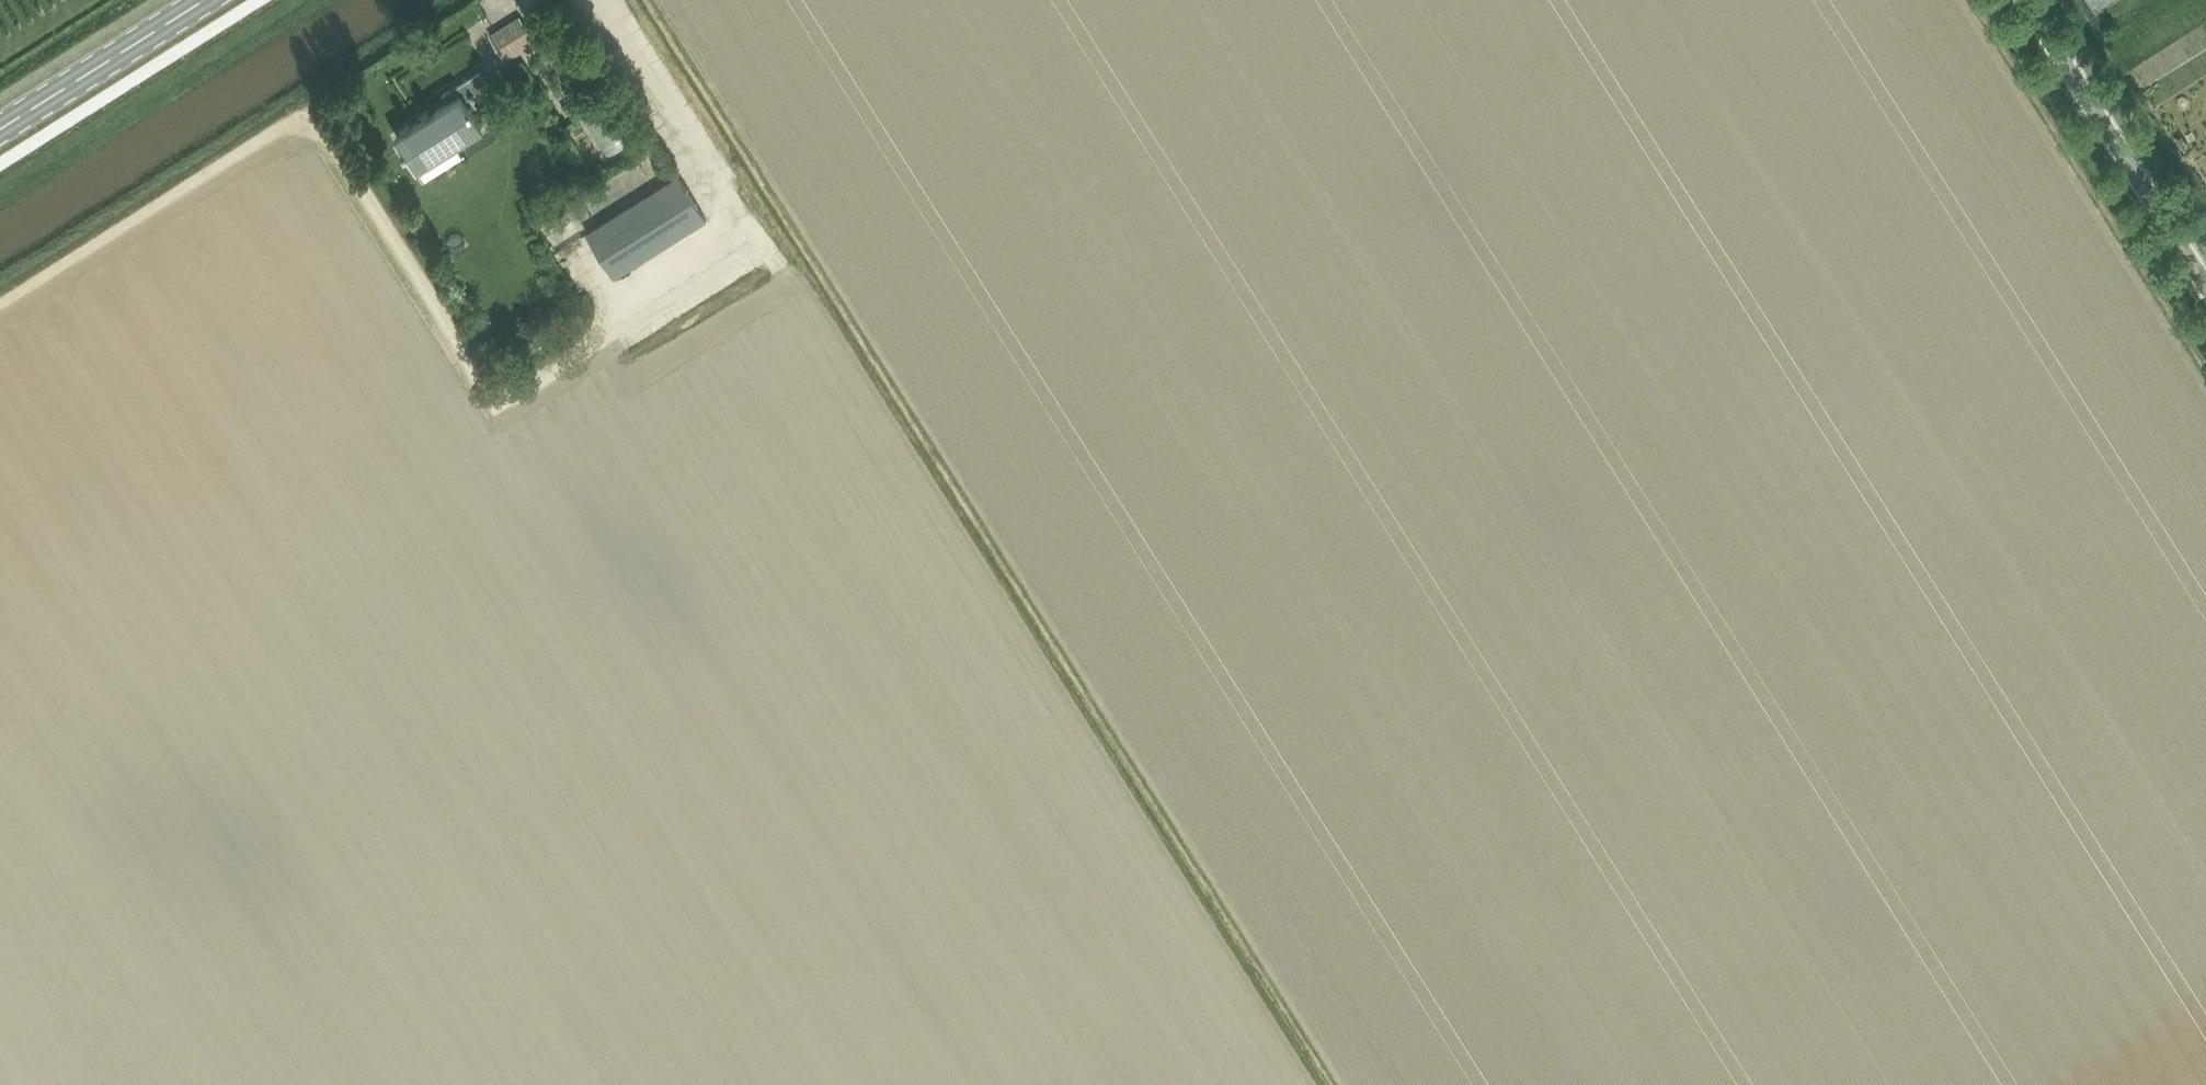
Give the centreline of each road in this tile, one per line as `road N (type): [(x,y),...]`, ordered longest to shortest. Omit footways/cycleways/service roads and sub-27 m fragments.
road 1 (unclassified): [(2205,285),(2025,0)]
road 2 (secondary): [(0,130),(205,0)]

